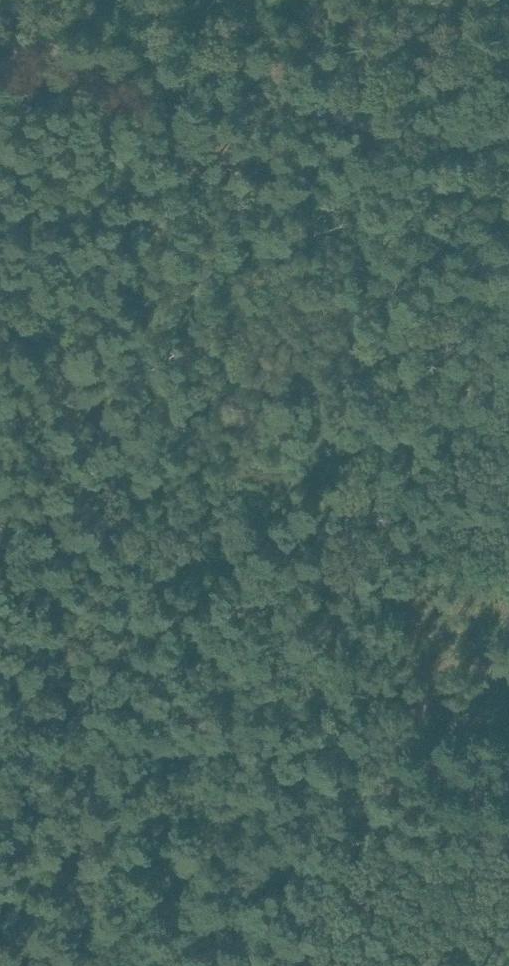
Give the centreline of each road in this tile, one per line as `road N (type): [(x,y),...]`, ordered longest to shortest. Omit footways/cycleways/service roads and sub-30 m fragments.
road 1 (track): [(0,32),(173,51),(508,49)]

